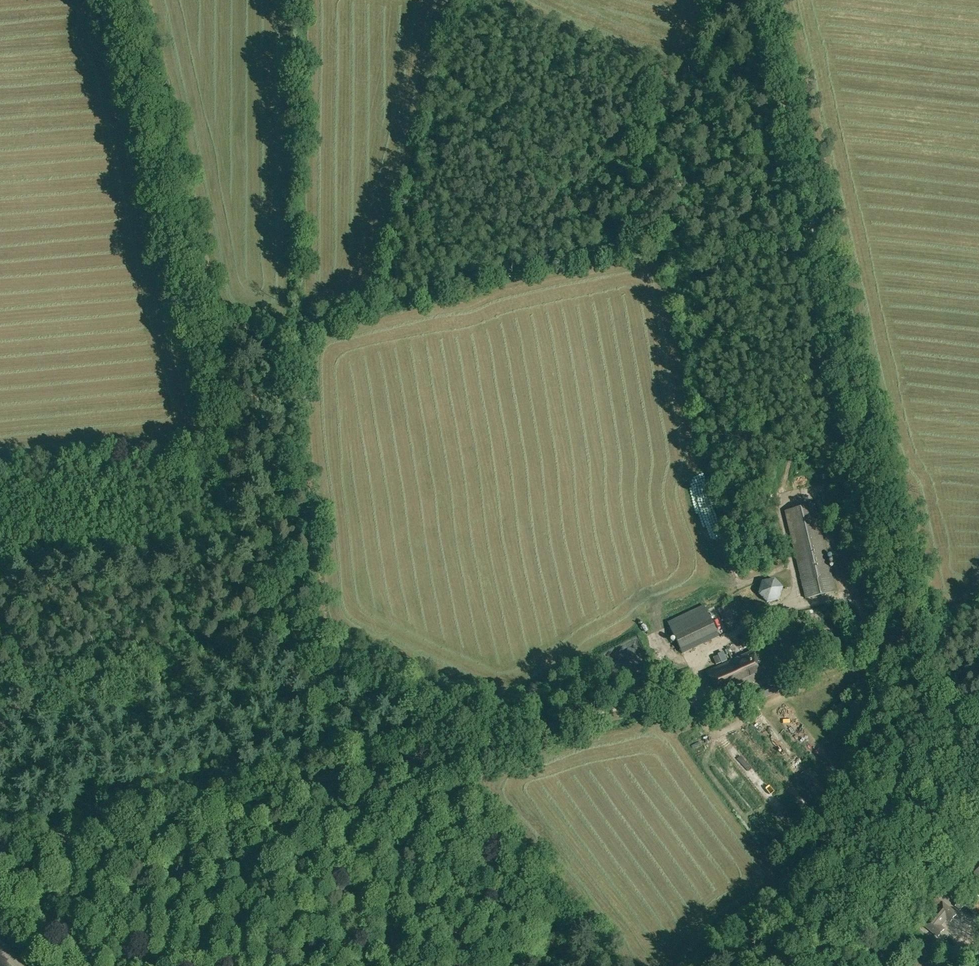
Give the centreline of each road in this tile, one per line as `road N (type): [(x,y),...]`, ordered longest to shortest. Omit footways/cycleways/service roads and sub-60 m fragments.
road 1 (track): [(756,0),(904,625)]
road 2 (track): [(0,851),(616,707)]
road 3 (track): [(904,625),(890,656),(795,689),(719,730),(679,693),(616,707)]

